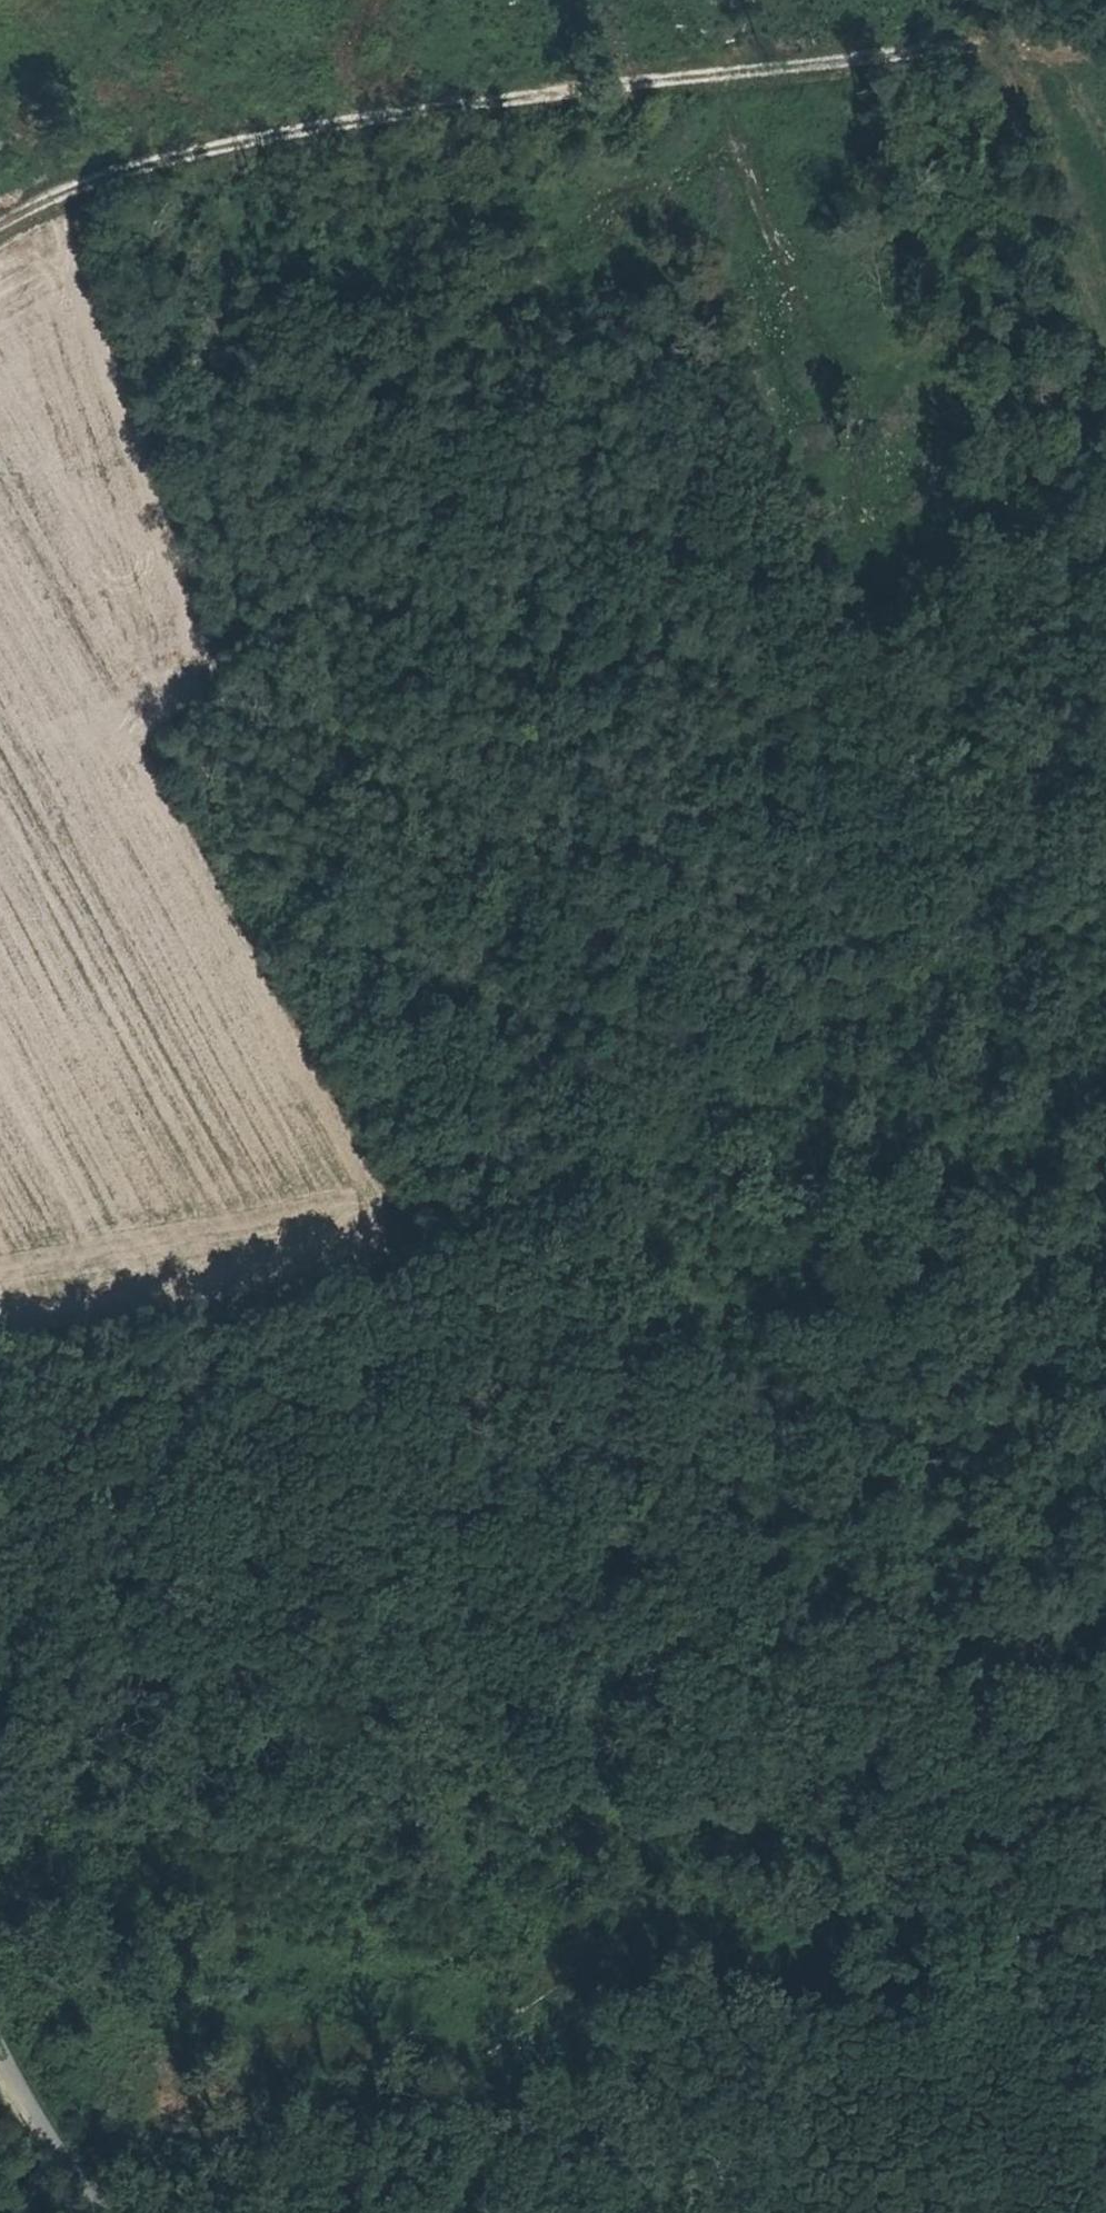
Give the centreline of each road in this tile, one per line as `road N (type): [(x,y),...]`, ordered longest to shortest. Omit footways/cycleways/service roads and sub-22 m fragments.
road 1 (track): [(0,242),(79,196),(293,139),(1105,40)]
road 2 (unclassified): [(94,2212),(43,2152),(0,2058)]

